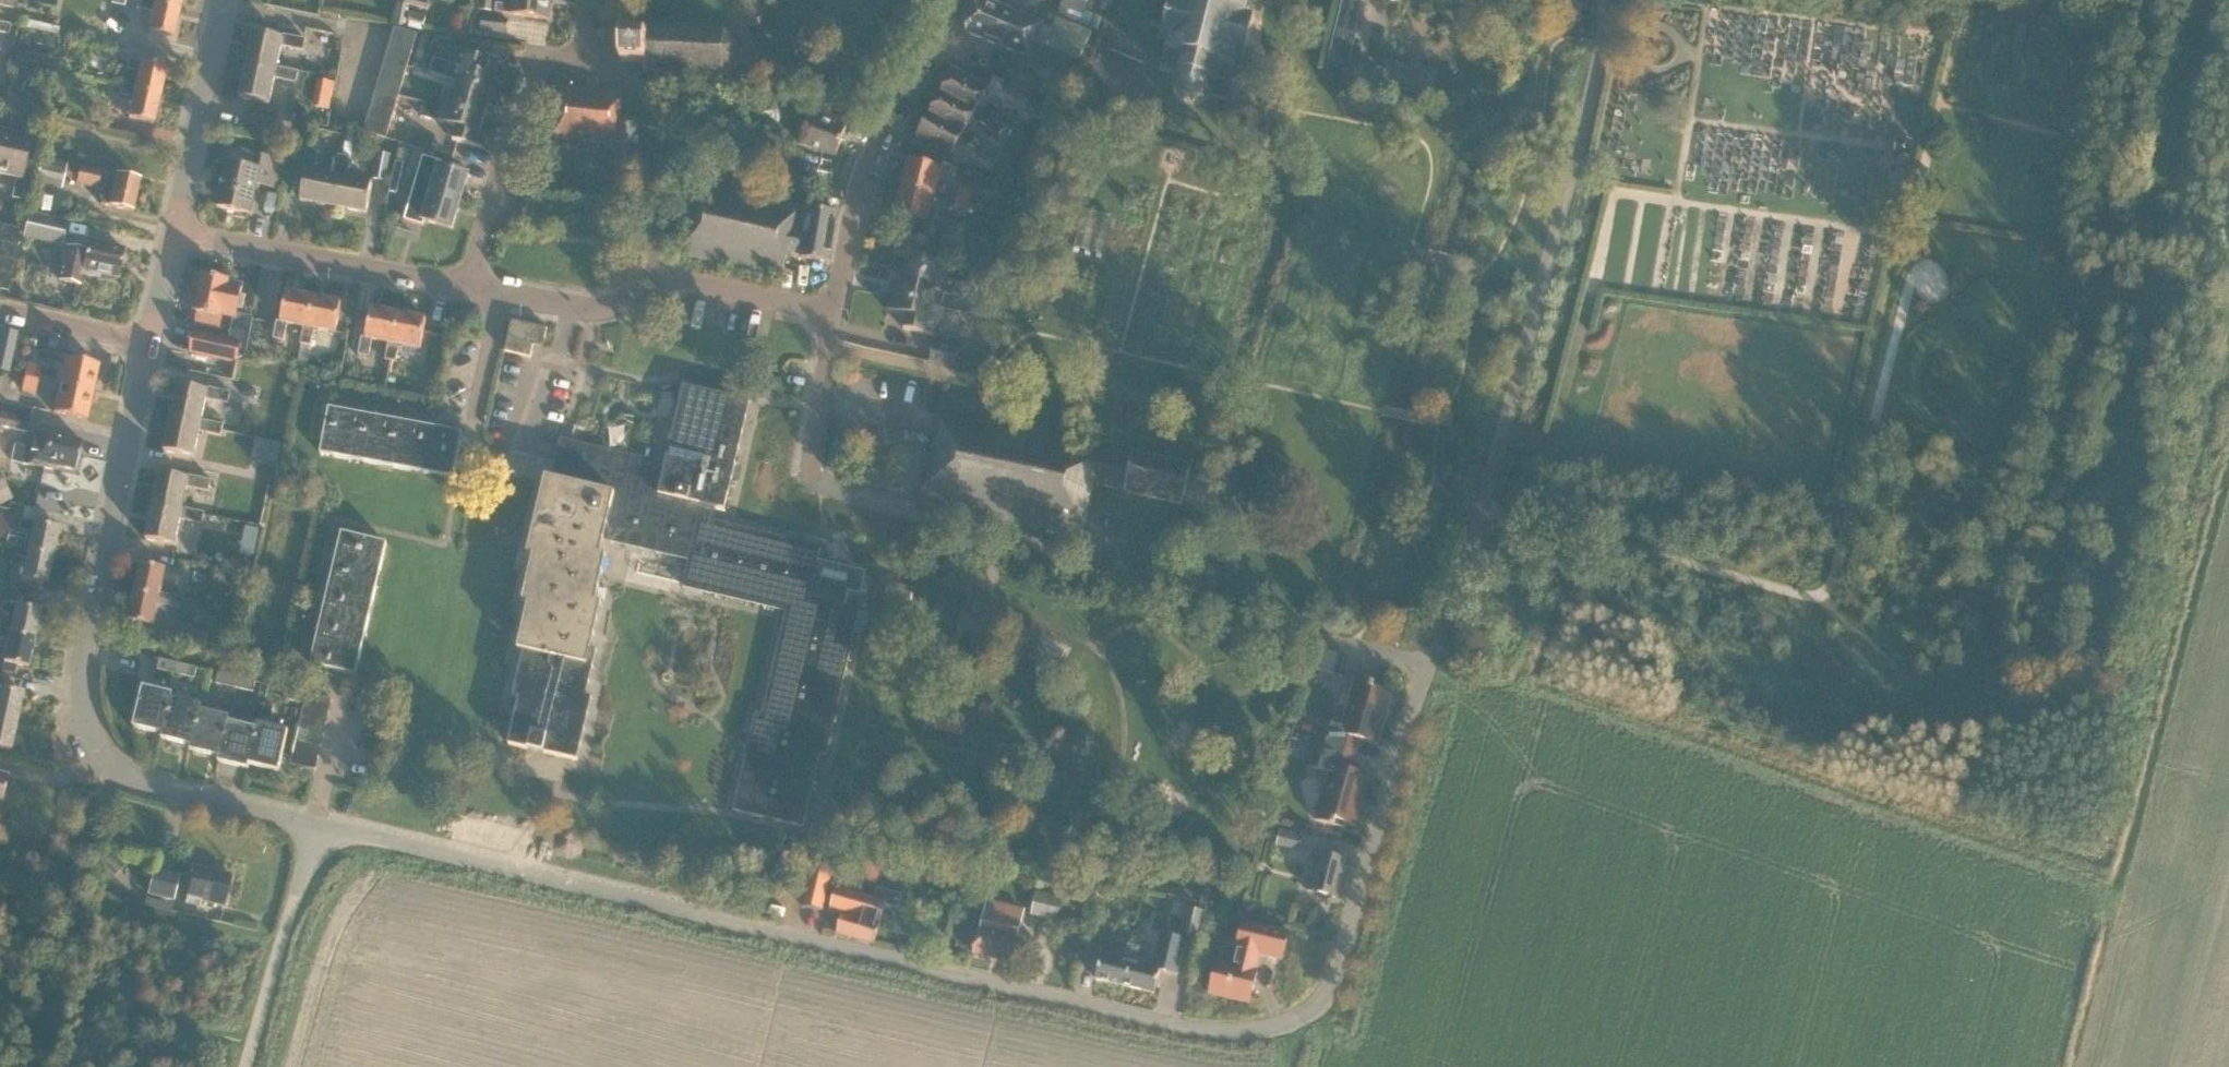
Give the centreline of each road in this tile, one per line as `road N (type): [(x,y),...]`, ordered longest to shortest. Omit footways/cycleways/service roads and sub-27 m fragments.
road 1 (residential): [(314,822),(1199,1030),(1261,1028),(1310,1012),(1335,974),(1427,668)]
road 2 (residential): [(1427,668),(1237,613),(1112,566),(827,489),(809,478),(834,317)]
road 3 (residential): [(1427,668),(1458,588),(1586,126),(1604,0)]
road 4 (residential): [(314,822),(131,778),(101,754),(83,708),(83,656),(151,343)]
road 5 (residential): [(834,317),(862,176),(957,0)]
road 6 (residential): [(468,287),(175,231)]
road 7 (residential): [(468,287),(522,86),(536,66),(583,58)]
road 8 (residential): [(664,276),(651,238),(658,141),(652,112),(634,88),(583,58)]
road 9 (unclassified): [(245,1066),(314,822)]
road 10 (residential): [(175,231),(223,0)]
road 11 (residential): [(535,469),(474,455),(503,294)]
road 12 (residential): [(834,317),(664,276)]
road 13 (residential): [(664,276),(616,306),(585,311),(503,294)]
road 14 (residential): [(151,343),(0,313)]

